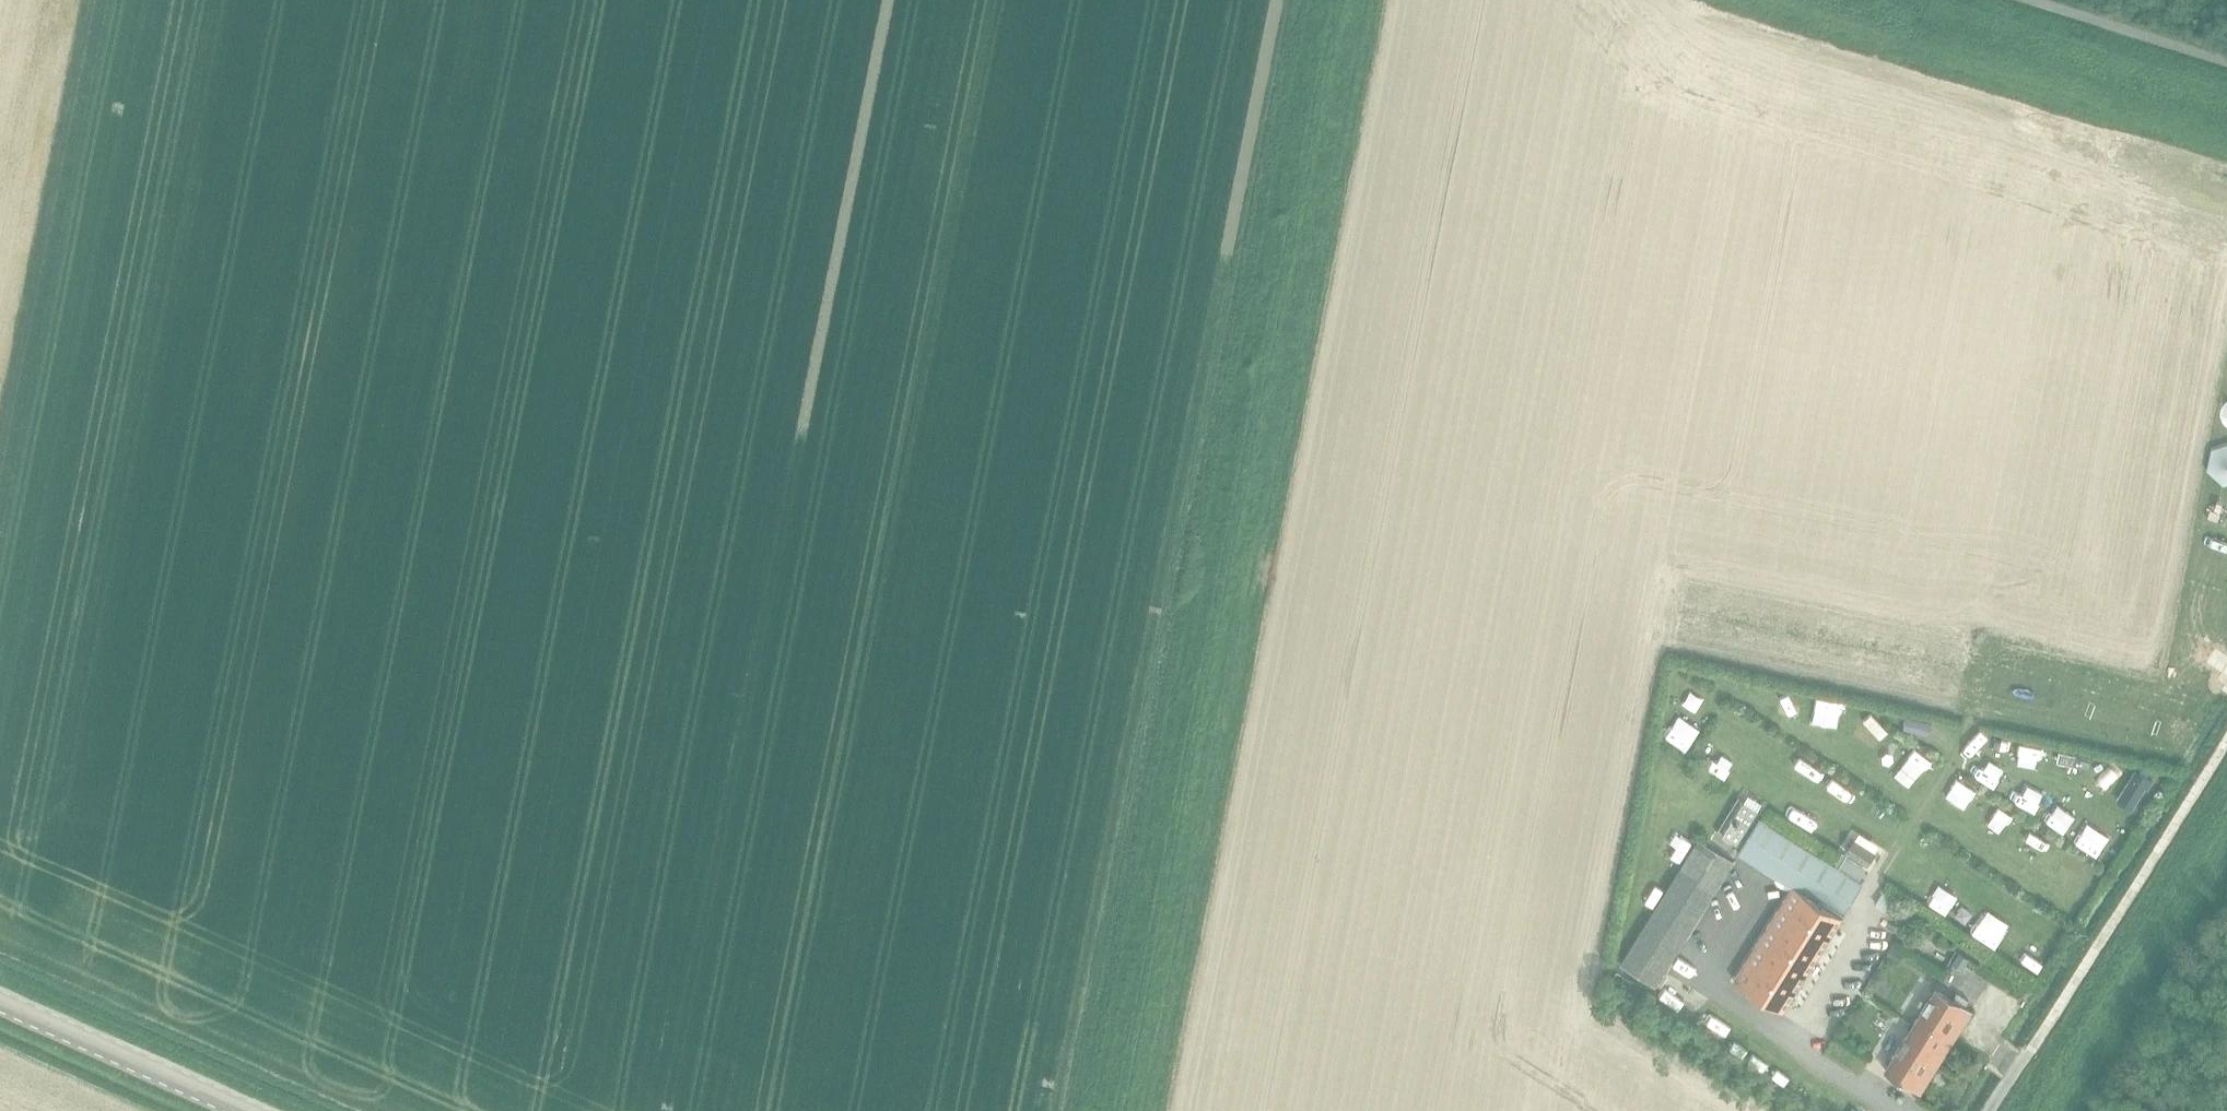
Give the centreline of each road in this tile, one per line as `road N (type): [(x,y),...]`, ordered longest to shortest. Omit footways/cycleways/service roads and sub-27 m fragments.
road 1 (tertiary): [(257,1110),(0,996)]

